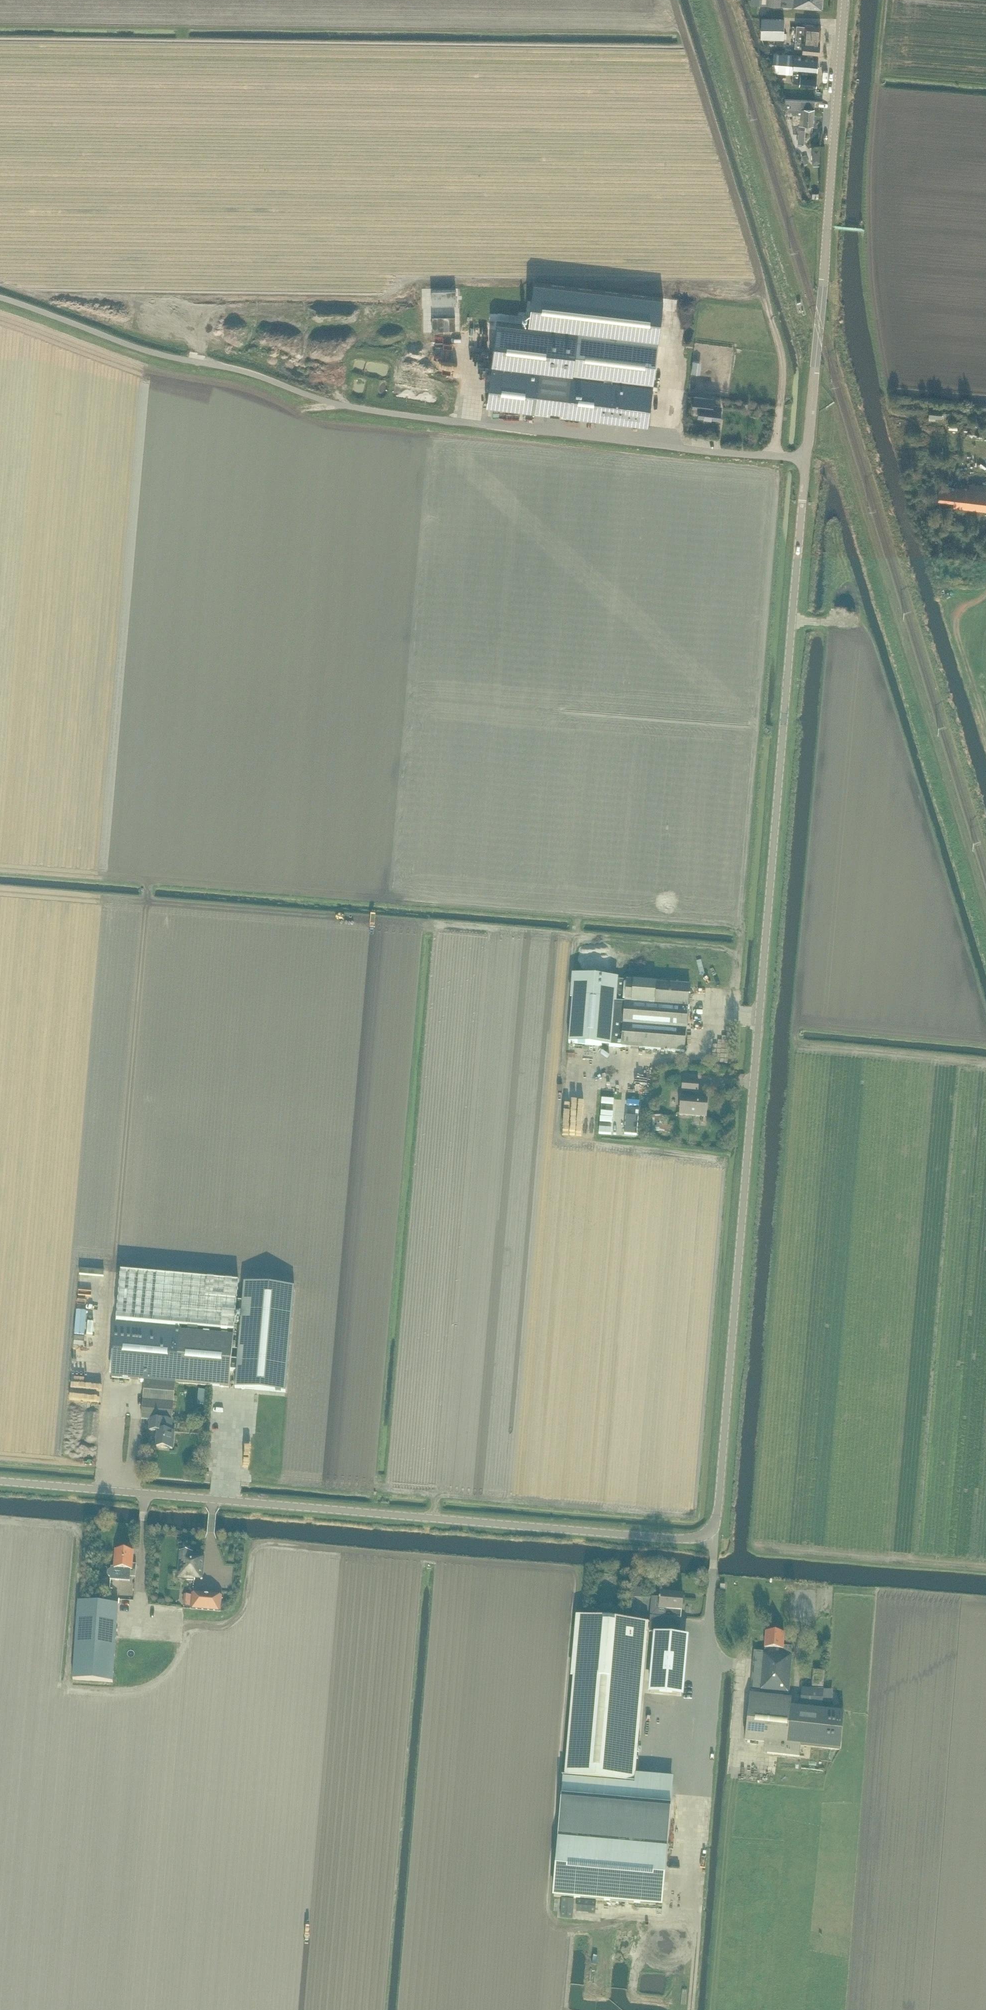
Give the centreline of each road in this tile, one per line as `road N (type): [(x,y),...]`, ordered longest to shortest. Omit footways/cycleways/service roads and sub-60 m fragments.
road 1 (unclassified): [(679,1539),(710,1534),(718,1508),(846,0)]
road 2 (track): [(108,1473),(116,1396),(101,1394),(149,881),(735,929),(741,935),(732,1014)]
road 3 (track): [(0,317),(140,365),(259,390),(324,422),(780,472),(741,935)]
road 4 (track): [(775,455),(780,348),(683,29),(0,22)]
road 5 (track): [(0,891),(576,936),(738,957)]
road 6 (unclassified): [(679,1539),(0,1482)]
road 7 (track): [(813,390),(835,411),(985,905)]
road 8 (track): [(578,916),(555,1143),(723,1162)]
road 9 (track): [(114,1264),(76,1261),(56,1462),(0,1457)]
road 10 (track): [(149,881),(0,869)]

